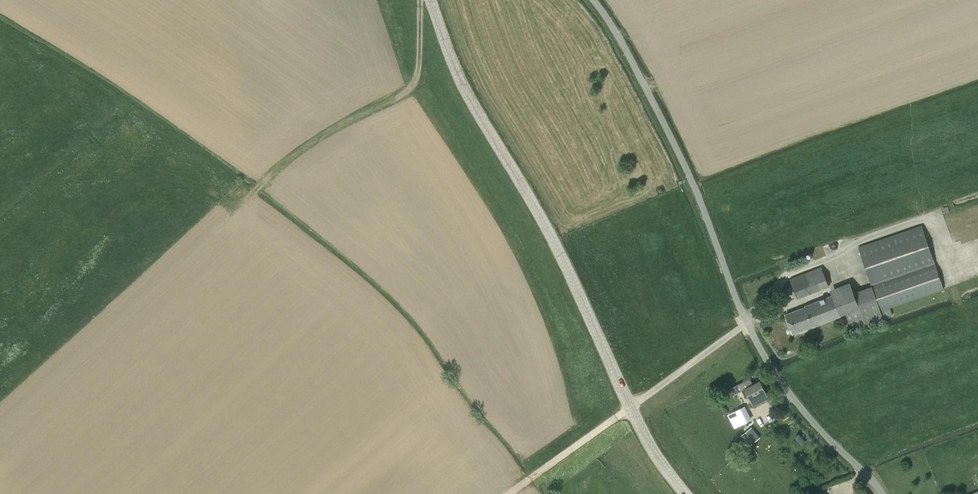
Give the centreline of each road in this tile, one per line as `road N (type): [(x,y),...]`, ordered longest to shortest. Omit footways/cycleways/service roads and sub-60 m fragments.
road 1 (tertiary): [(630,408),(559,253),(453,67),(430,0)]
road 2 (unclassified): [(747,323),(682,158),(592,0)]
road 3 (unclassified): [(882,493),(822,434),(747,323)]
road 4 (track): [(630,408),(509,493)]
road 5 (unclassified): [(630,408),(747,323)]

